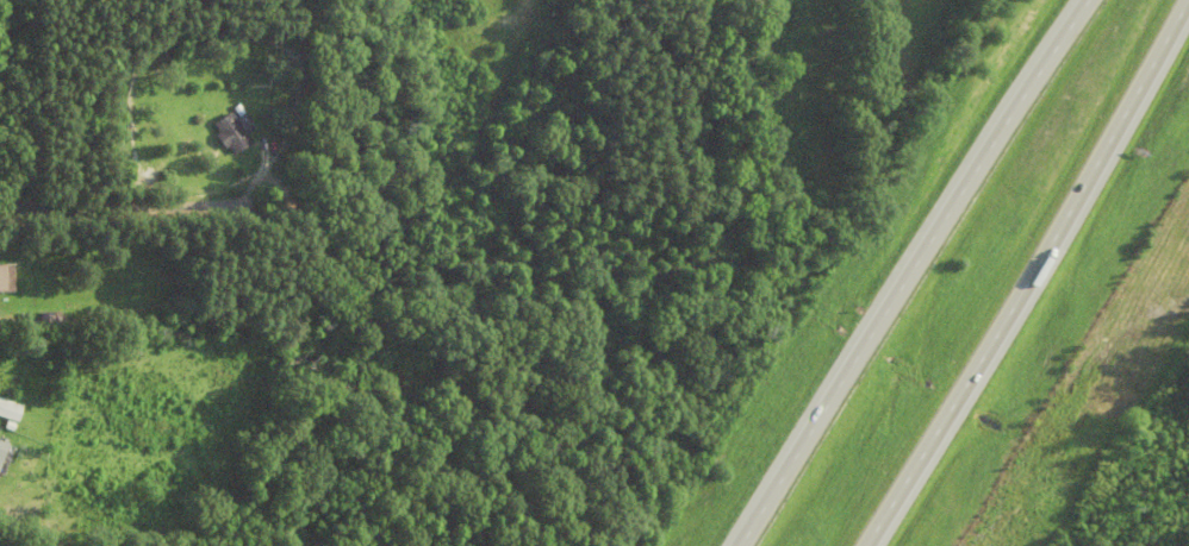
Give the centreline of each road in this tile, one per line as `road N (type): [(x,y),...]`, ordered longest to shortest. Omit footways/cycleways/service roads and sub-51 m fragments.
road 1 (motorway): [(1089,0),(742,545)]
road 2 (motorway): [(858,545),(1188,0)]
road 3 (residential): [(0,207),(244,203)]

